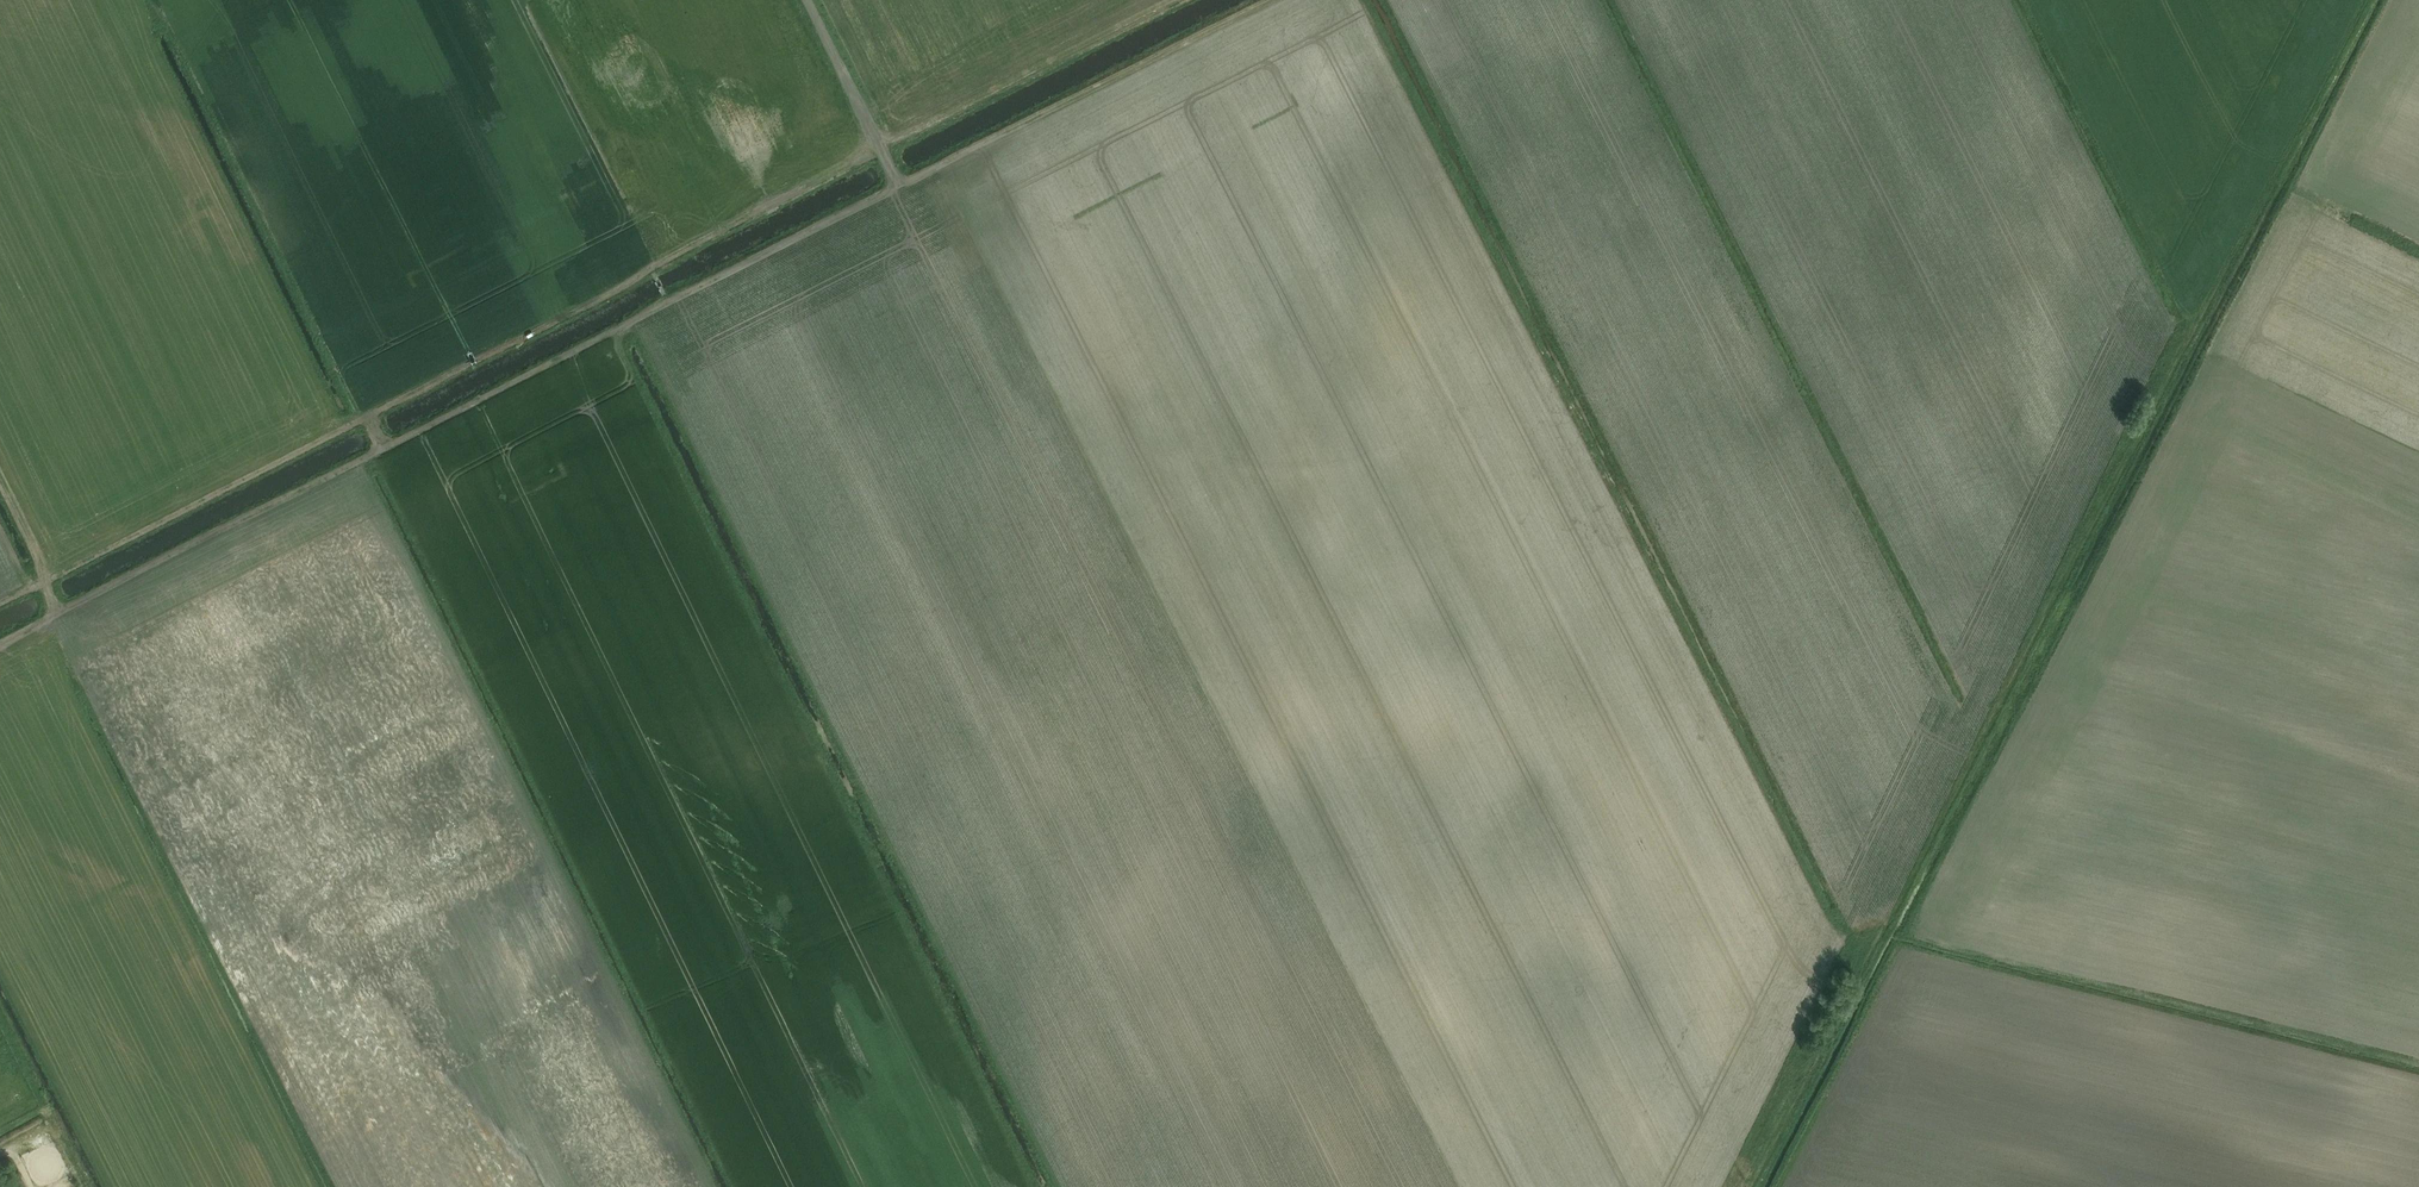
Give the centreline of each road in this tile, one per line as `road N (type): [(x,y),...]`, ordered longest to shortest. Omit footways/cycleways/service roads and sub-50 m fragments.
road 1 (track): [(809,0),(902,184)]

